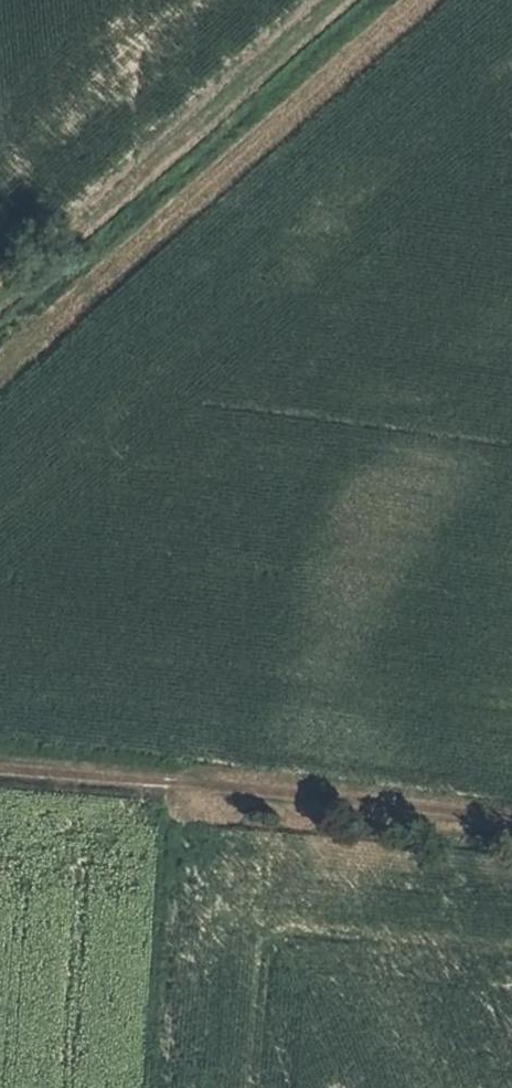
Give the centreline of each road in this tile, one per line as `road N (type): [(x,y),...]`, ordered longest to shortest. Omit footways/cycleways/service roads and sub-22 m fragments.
road 1 (track): [(511,825),(160,780),(0,769)]

